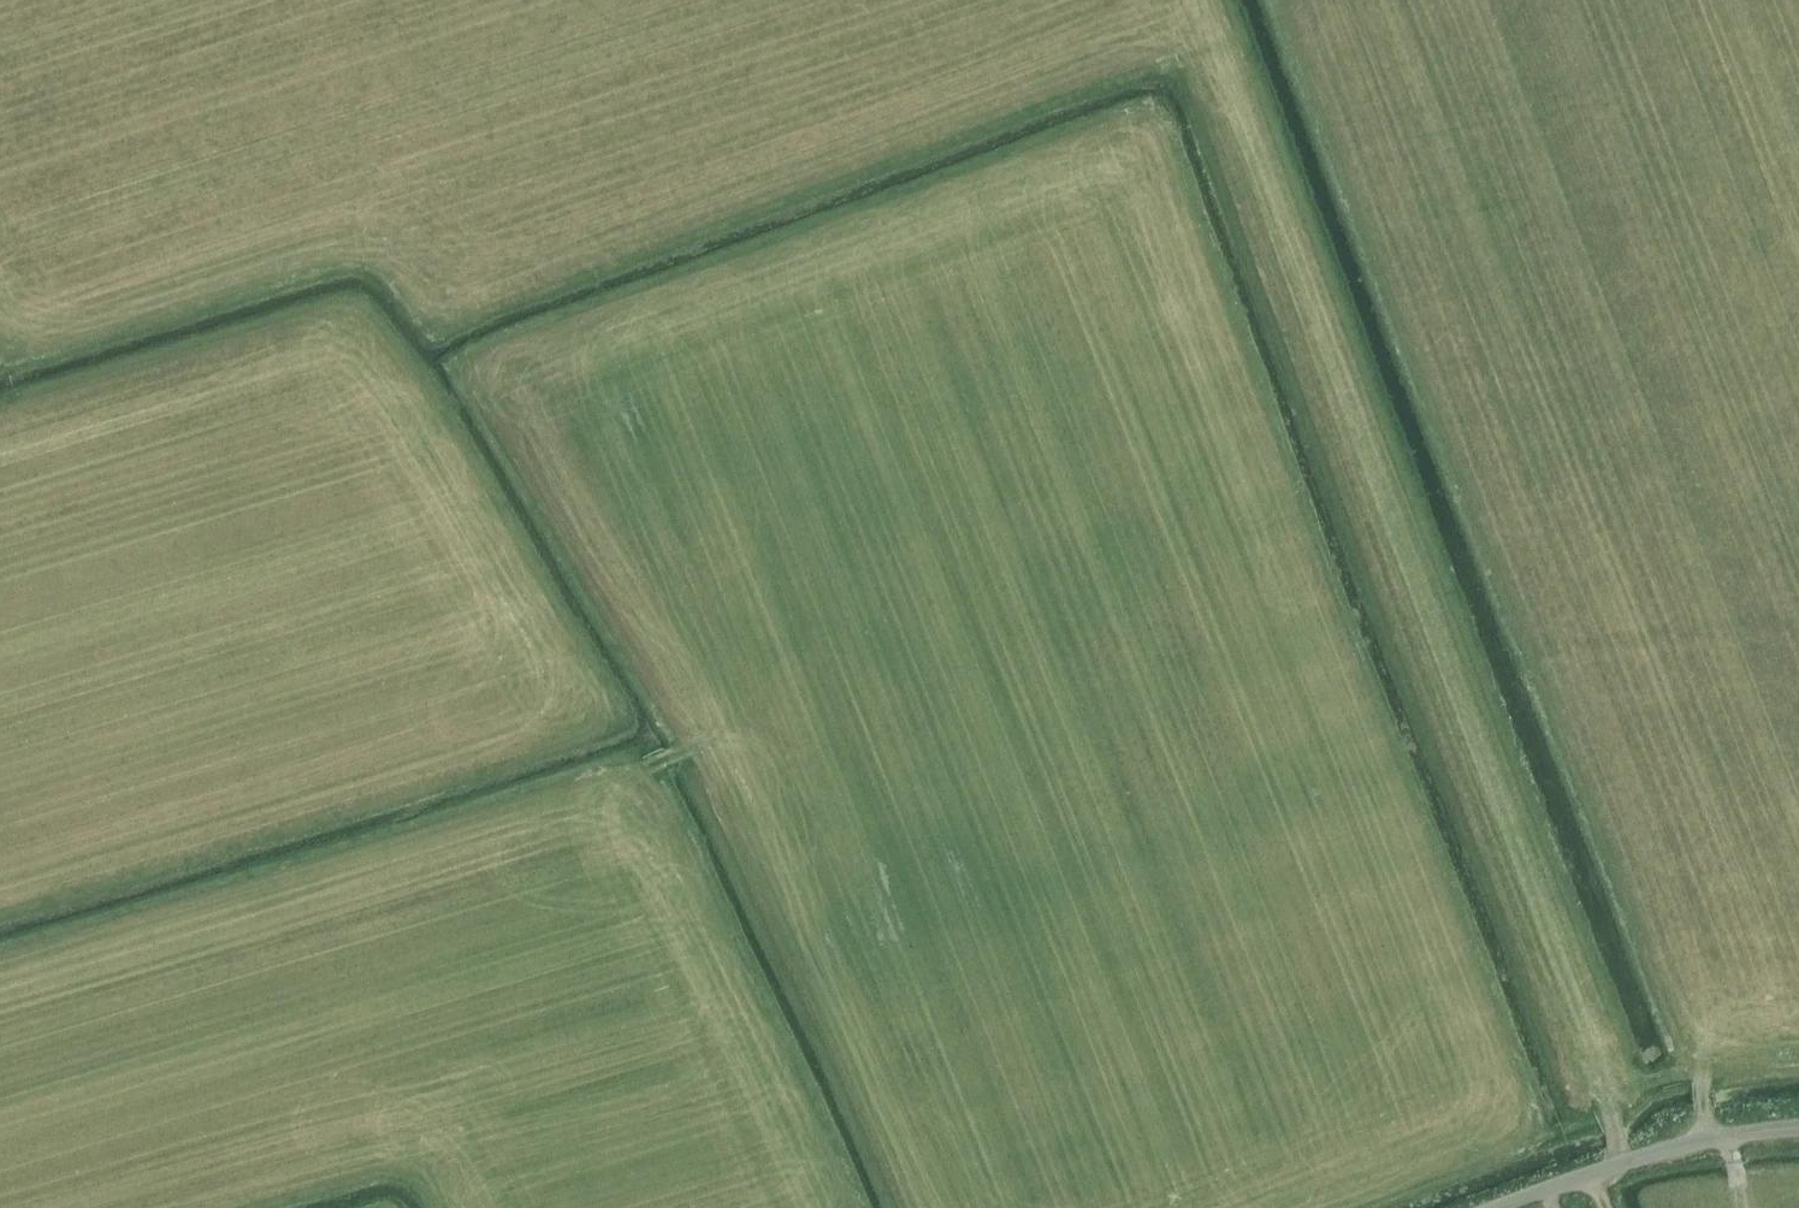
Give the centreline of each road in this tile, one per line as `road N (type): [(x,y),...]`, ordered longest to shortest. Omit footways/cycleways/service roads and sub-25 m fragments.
road 1 (track): [(1495,1207),(1662,1150),(1798,1127)]

